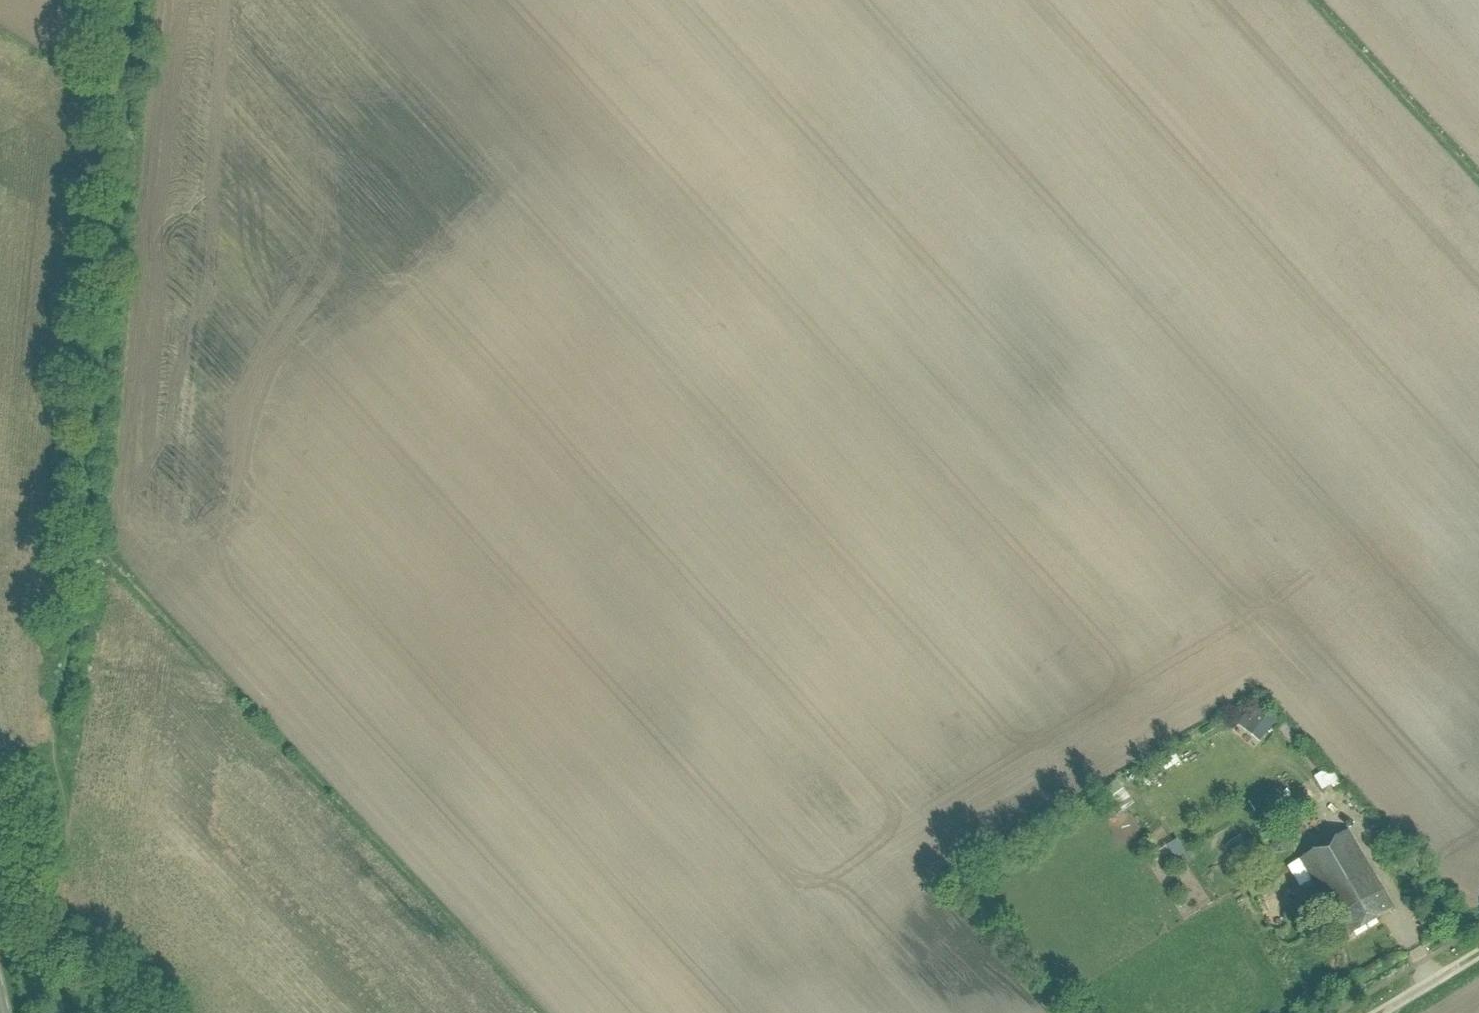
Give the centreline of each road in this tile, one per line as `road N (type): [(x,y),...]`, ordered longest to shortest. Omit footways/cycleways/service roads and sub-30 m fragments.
road 1 (track): [(67,1012),(55,916),(54,730),(102,395),(132,0)]

